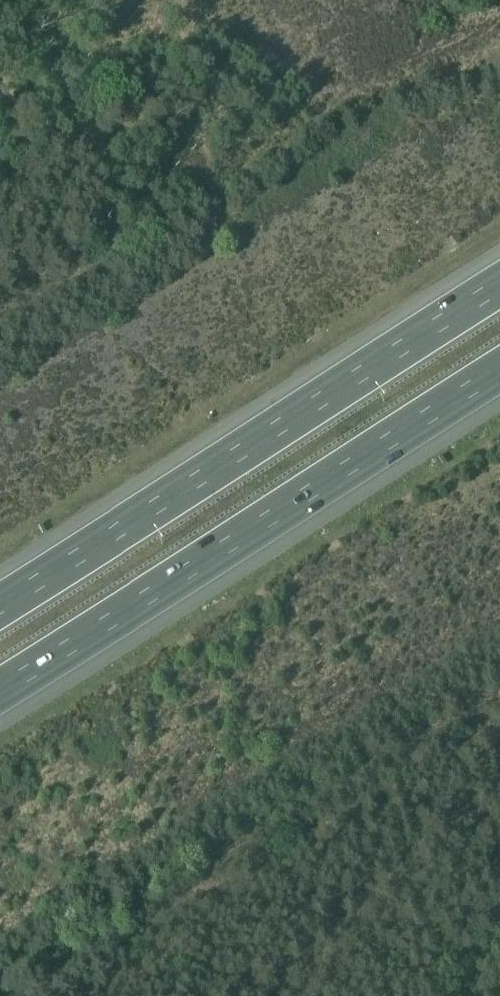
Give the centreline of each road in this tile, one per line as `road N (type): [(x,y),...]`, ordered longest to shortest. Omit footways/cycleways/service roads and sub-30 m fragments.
road 1 (motorway): [(499,289),(0,608)]
road 2 (motorway): [(0,689),(499,373)]

